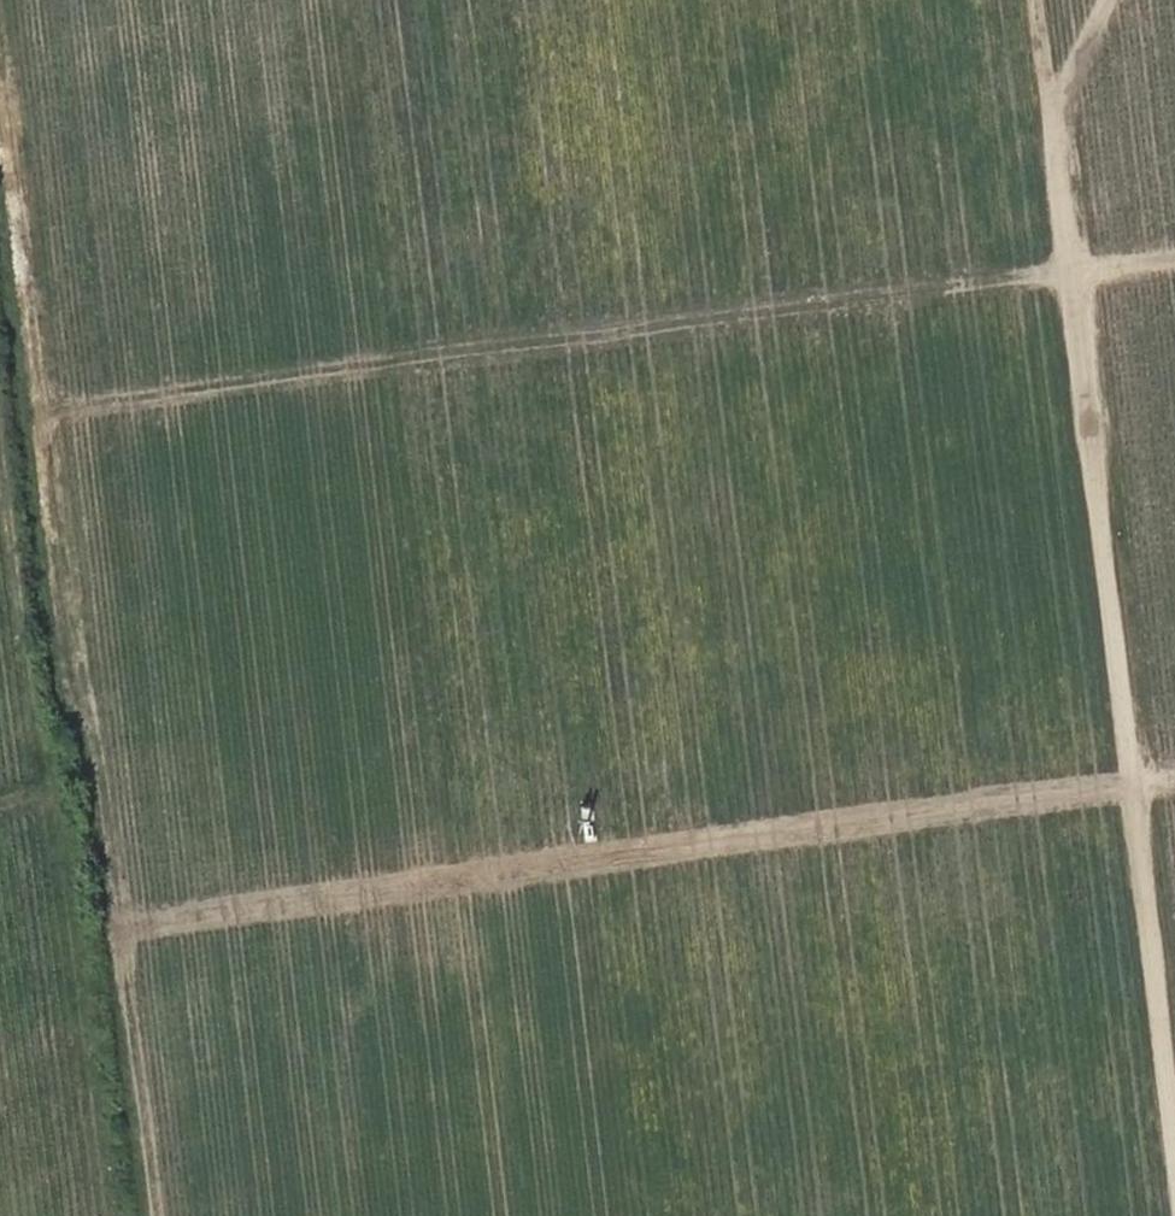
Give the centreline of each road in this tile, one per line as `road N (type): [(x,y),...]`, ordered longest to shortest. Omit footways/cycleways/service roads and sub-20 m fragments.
road 1 (track): [(1111,0),(1074,74),(1056,143),(1174,1153)]
road 2 (track): [(0,71),(155,1215)]
road 3 (track): [(1038,0),(1056,143)]

